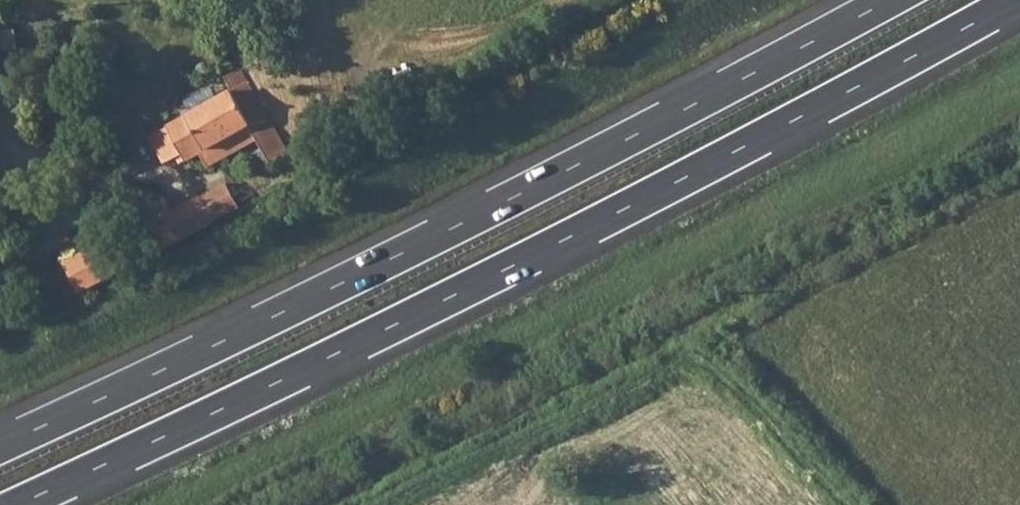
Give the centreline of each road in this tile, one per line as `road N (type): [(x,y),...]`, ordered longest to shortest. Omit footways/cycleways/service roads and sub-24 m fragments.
road 1 (motorway): [(18,504),(596,224),(1016,0)]
road 2 (motorway): [(890,0),(579,164),(0,446)]

